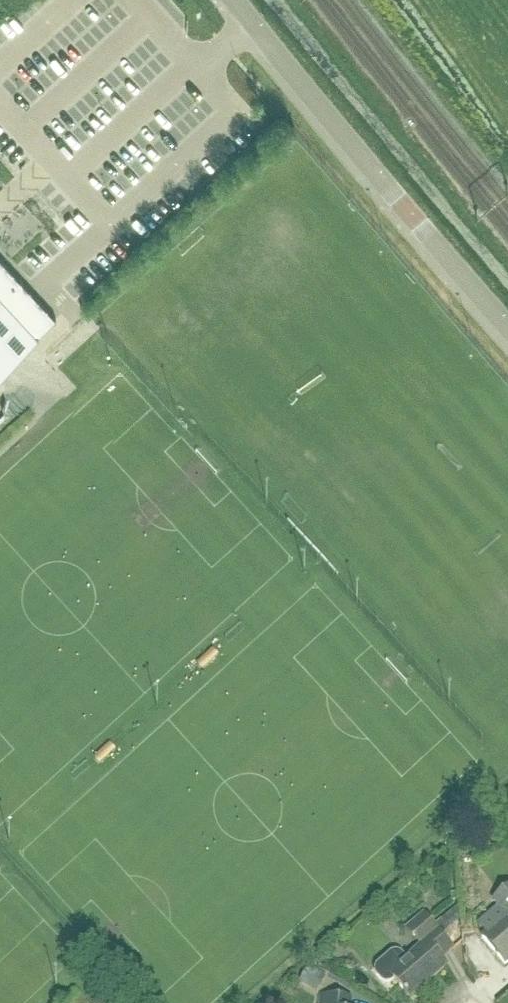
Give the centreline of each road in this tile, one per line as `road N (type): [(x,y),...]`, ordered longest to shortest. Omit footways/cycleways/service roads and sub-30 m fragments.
road 1 (unclassified): [(507,320),(236,0)]

